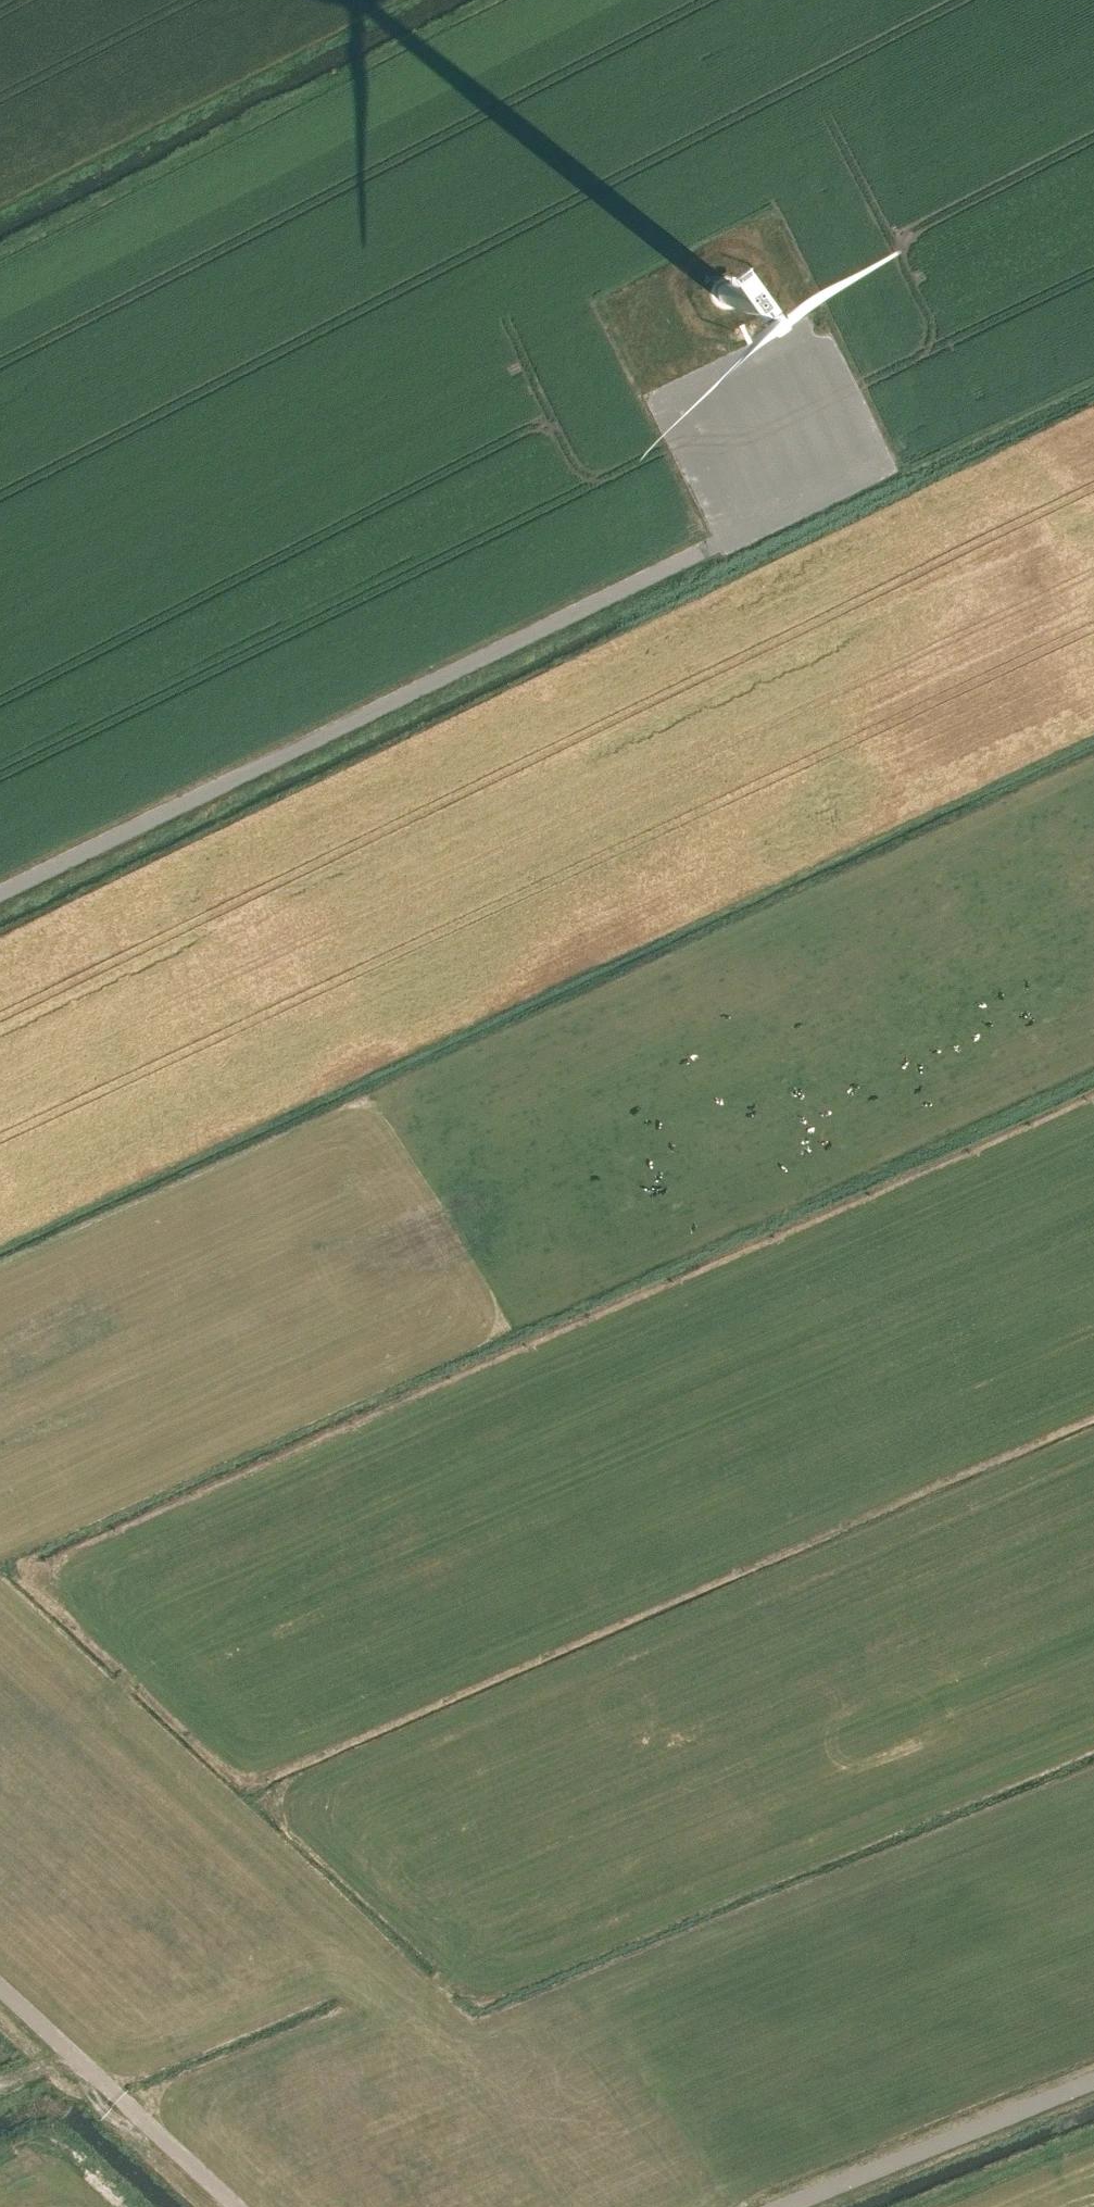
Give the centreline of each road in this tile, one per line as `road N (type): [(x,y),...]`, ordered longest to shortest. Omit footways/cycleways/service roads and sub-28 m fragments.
road 1 (unclassified): [(790,2206),(1093,2083)]
road 2 (unclassified): [(236,2206),(0,1987)]

